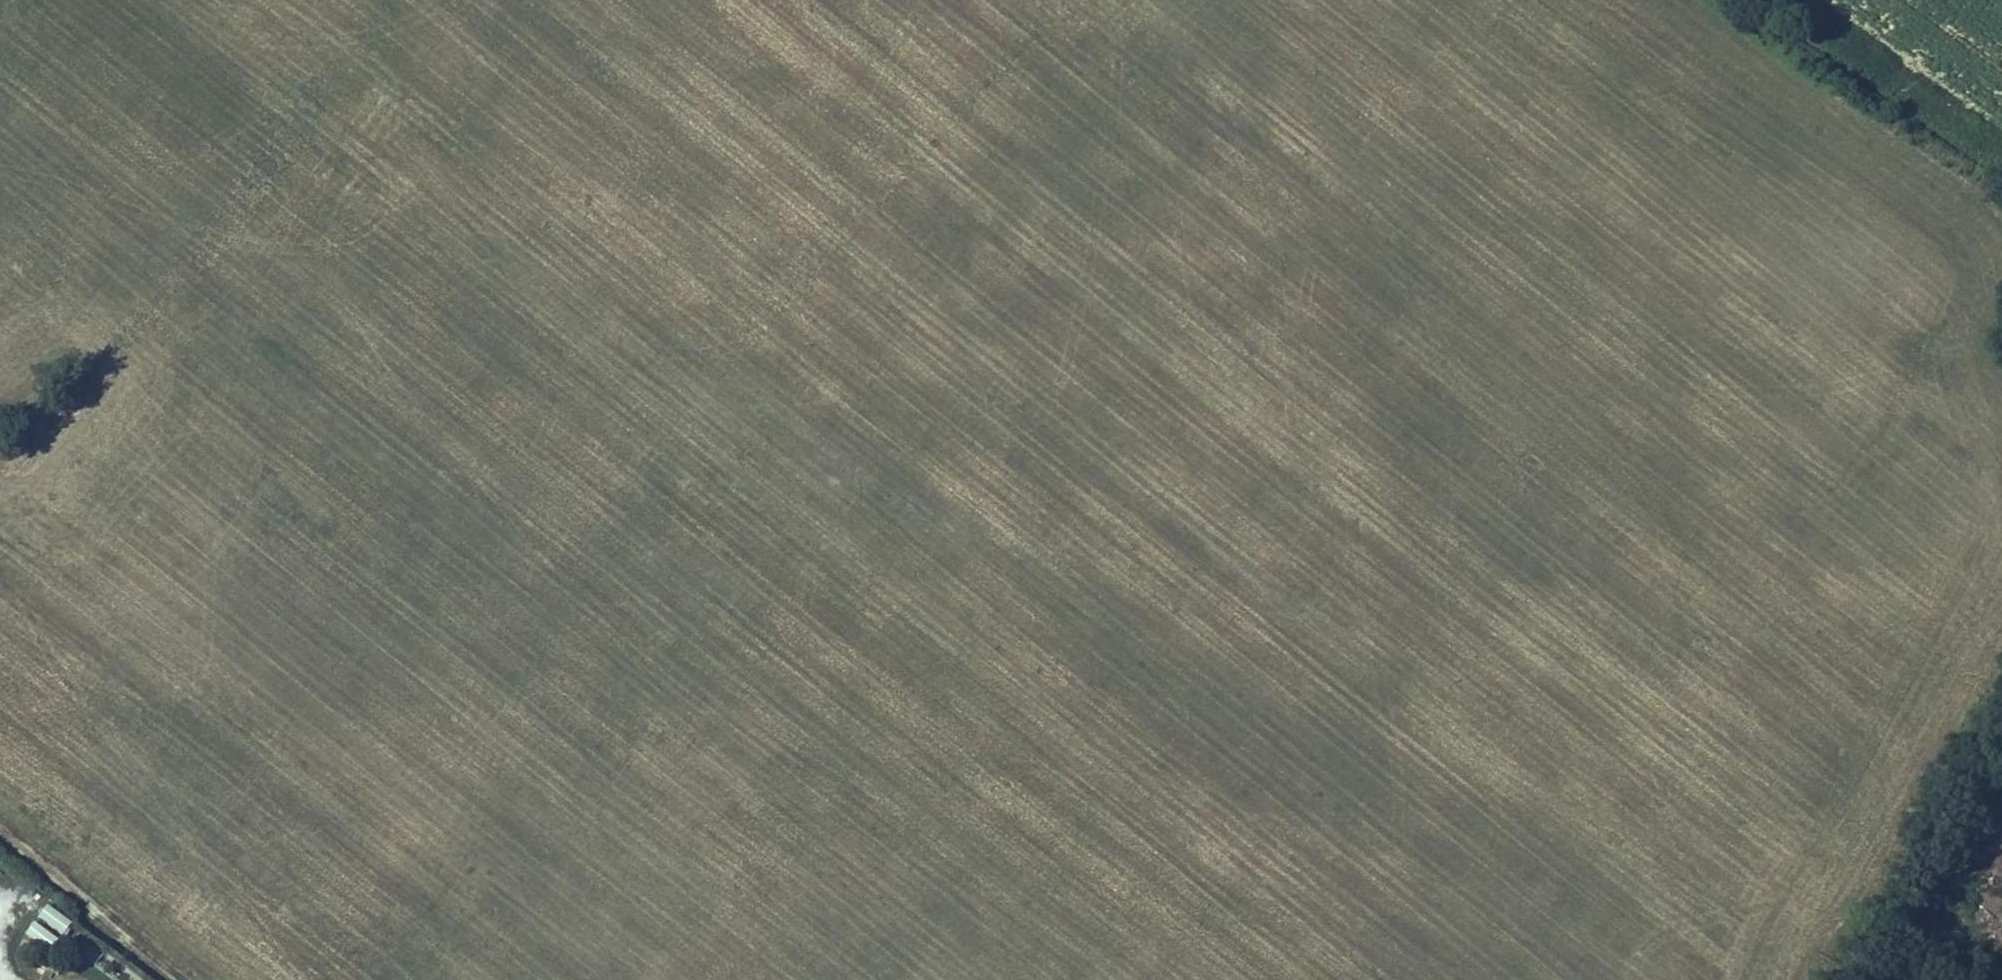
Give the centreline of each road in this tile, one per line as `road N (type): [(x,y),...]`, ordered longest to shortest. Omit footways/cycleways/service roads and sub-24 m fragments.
road 1 (track): [(0,836),(183,979)]

